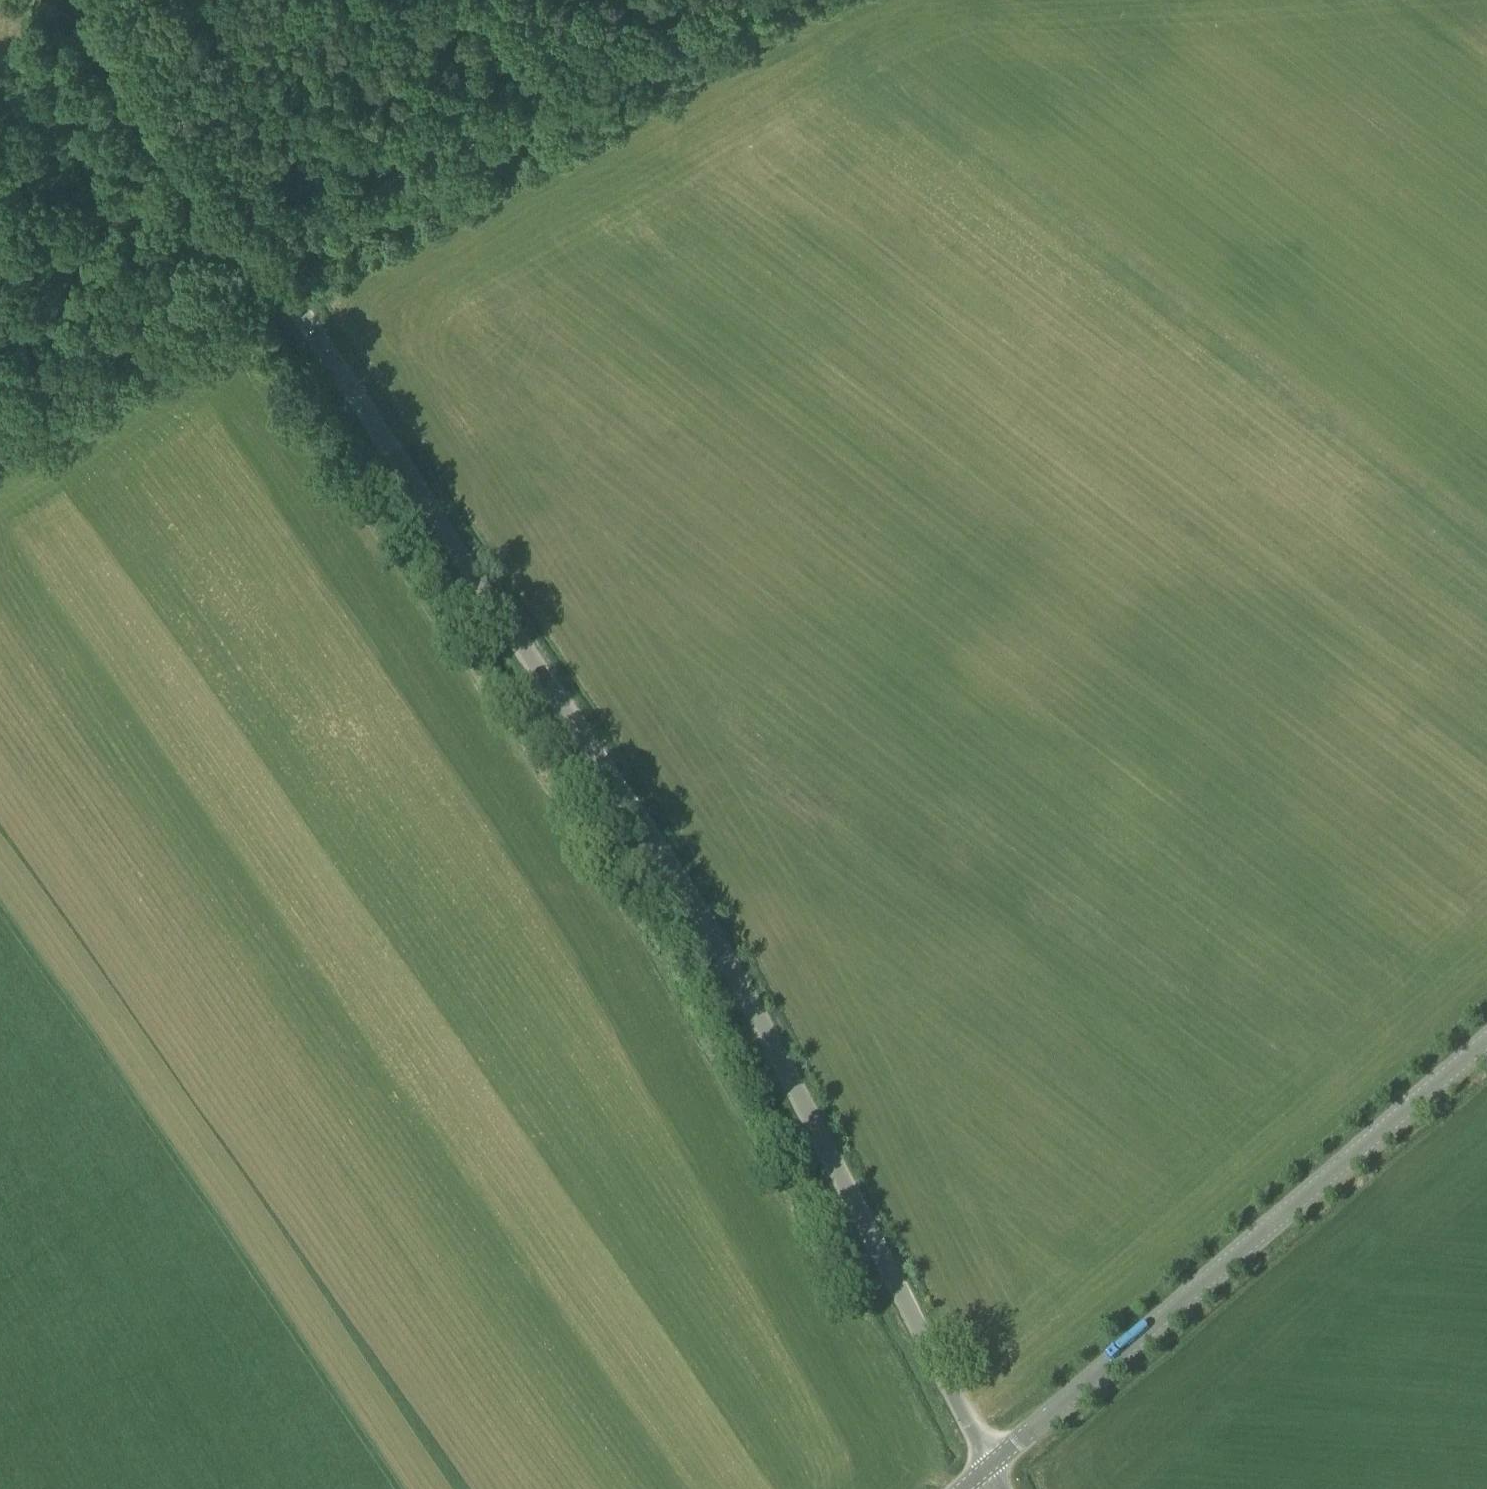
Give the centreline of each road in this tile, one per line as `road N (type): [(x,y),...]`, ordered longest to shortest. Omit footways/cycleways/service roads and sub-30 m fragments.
road 1 (unclassified): [(988,1465),(691,897),(89,0)]
road 2 (tertiary): [(988,1465),(1486,1039)]
road 3 (track): [(272,270),(740,0)]
road 4 (track): [(0,416),(266,261)]

